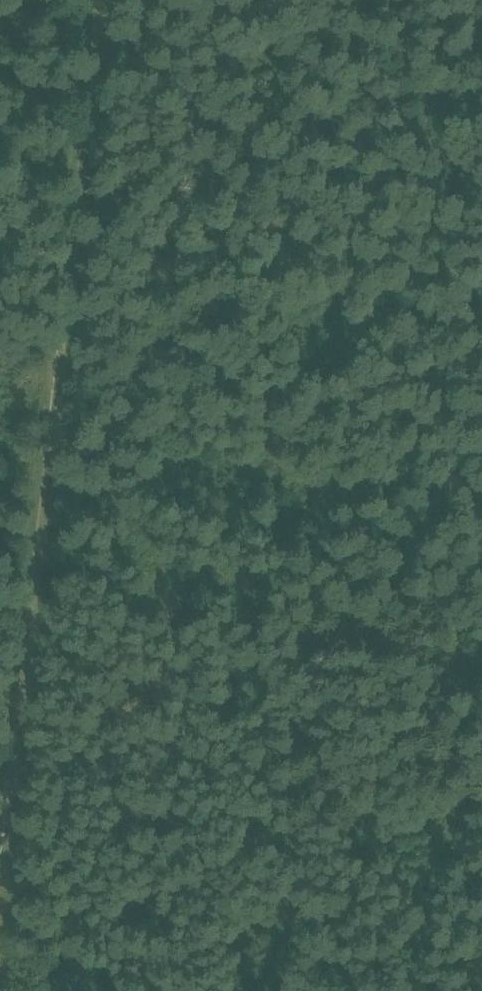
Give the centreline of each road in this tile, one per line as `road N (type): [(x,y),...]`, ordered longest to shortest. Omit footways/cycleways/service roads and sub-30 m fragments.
road 1 (track): [(0,885),(100,0)]

